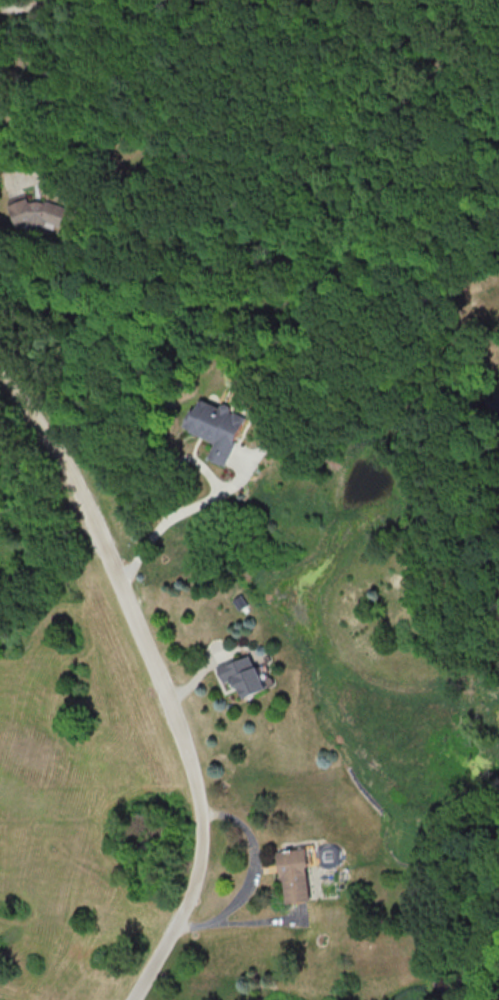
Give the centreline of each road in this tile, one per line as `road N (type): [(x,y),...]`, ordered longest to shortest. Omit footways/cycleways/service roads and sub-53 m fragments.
road 1 (residential): [(131,999),(193,886),(196,787),(59,450),(40,417),(0,379)]

